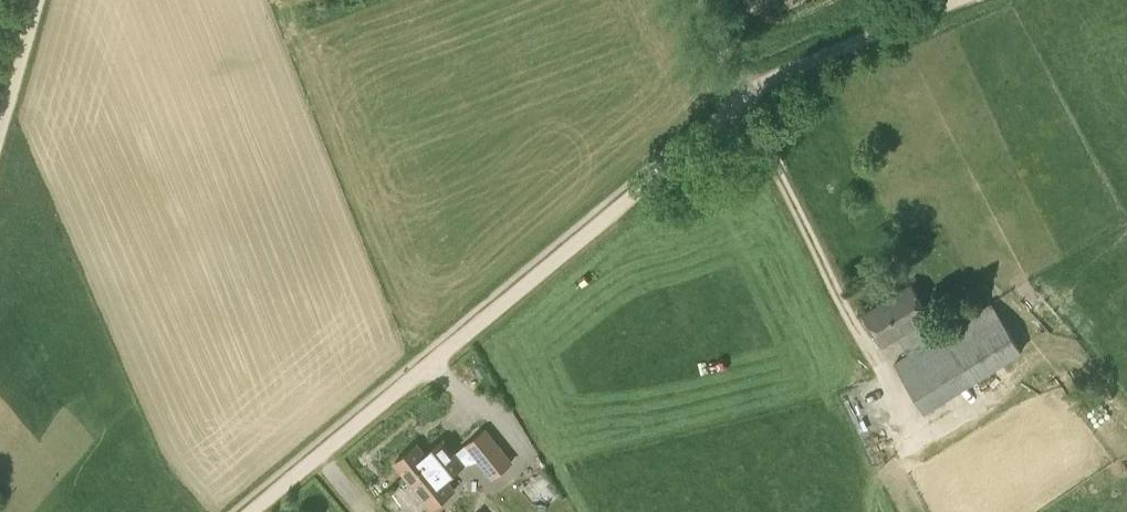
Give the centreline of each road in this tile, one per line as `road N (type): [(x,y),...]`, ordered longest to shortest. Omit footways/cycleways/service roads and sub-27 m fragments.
road 1 (unclassified): [(356,426),(739,103),(960,0)]
road 2 (track): [(0,143),(40,0)]
road 3 (track): [(260,511),(356,426)]

